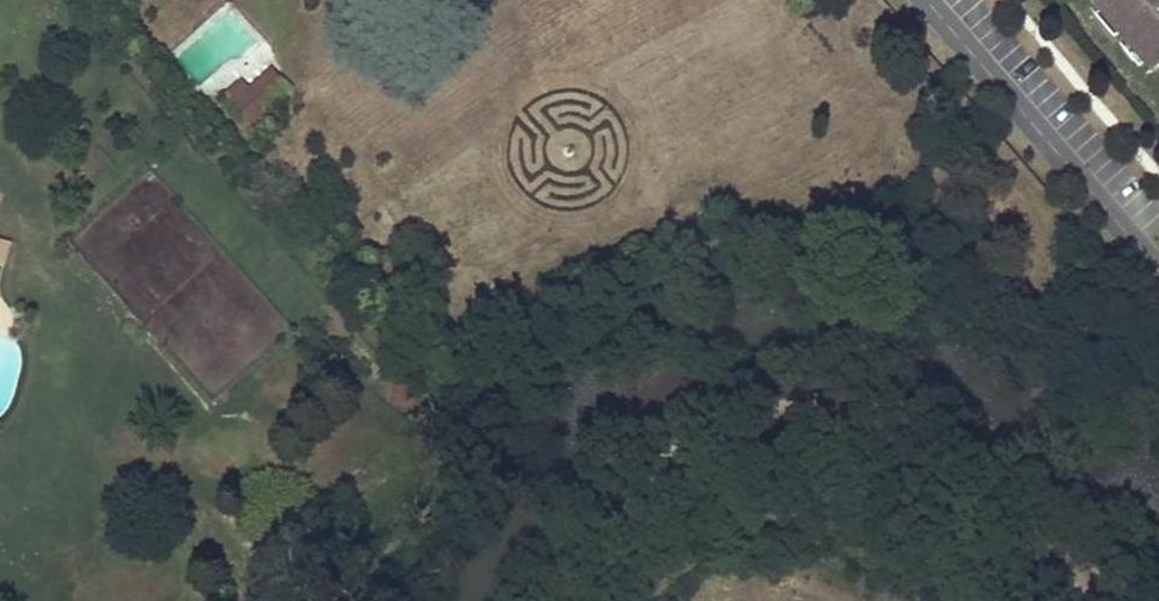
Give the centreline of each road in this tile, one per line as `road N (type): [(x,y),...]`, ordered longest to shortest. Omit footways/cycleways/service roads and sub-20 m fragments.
road 1 (residential): [(925,0),(1158,271)]

